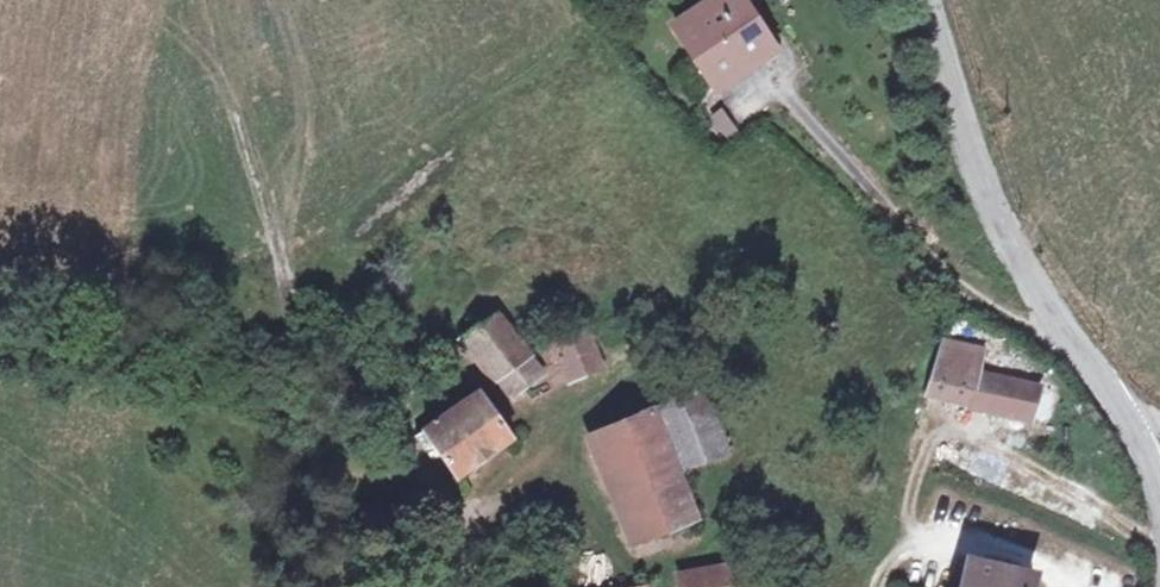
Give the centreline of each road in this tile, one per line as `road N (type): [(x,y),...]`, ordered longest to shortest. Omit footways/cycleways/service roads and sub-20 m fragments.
road 1 (unclassified): [(921,0),(977,171),(1013,249),(1135,415),(1159,472)]
road 2 (track): [(370,394),(334,356),(287,355),(197,335),(0,346)]
road 3 (unclassified): [(464,586),(419,467),(370,394)]

